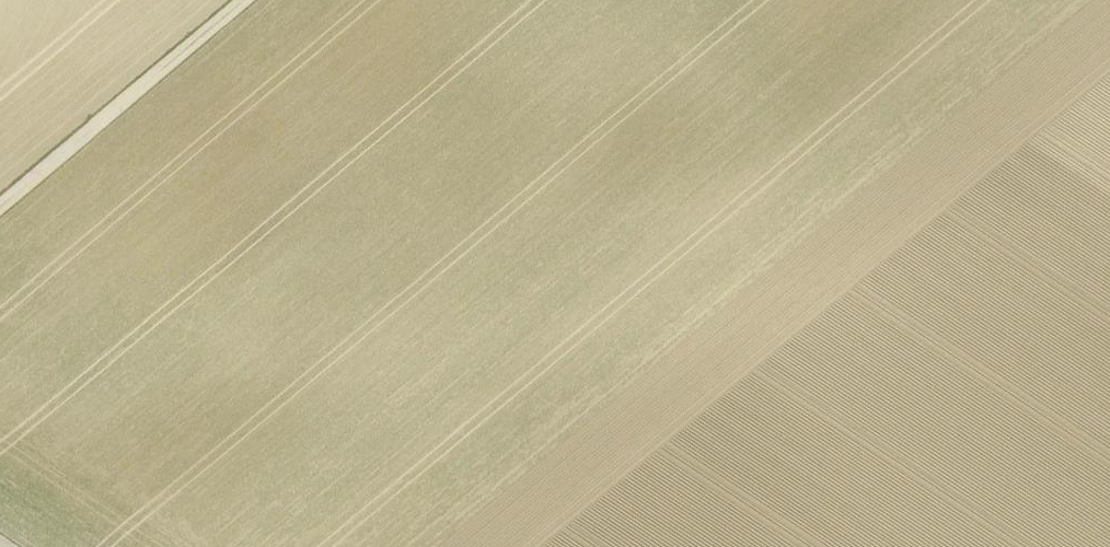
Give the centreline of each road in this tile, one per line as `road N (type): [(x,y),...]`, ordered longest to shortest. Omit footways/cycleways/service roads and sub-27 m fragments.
road 1 (track): [(246,0),(0,206)]

